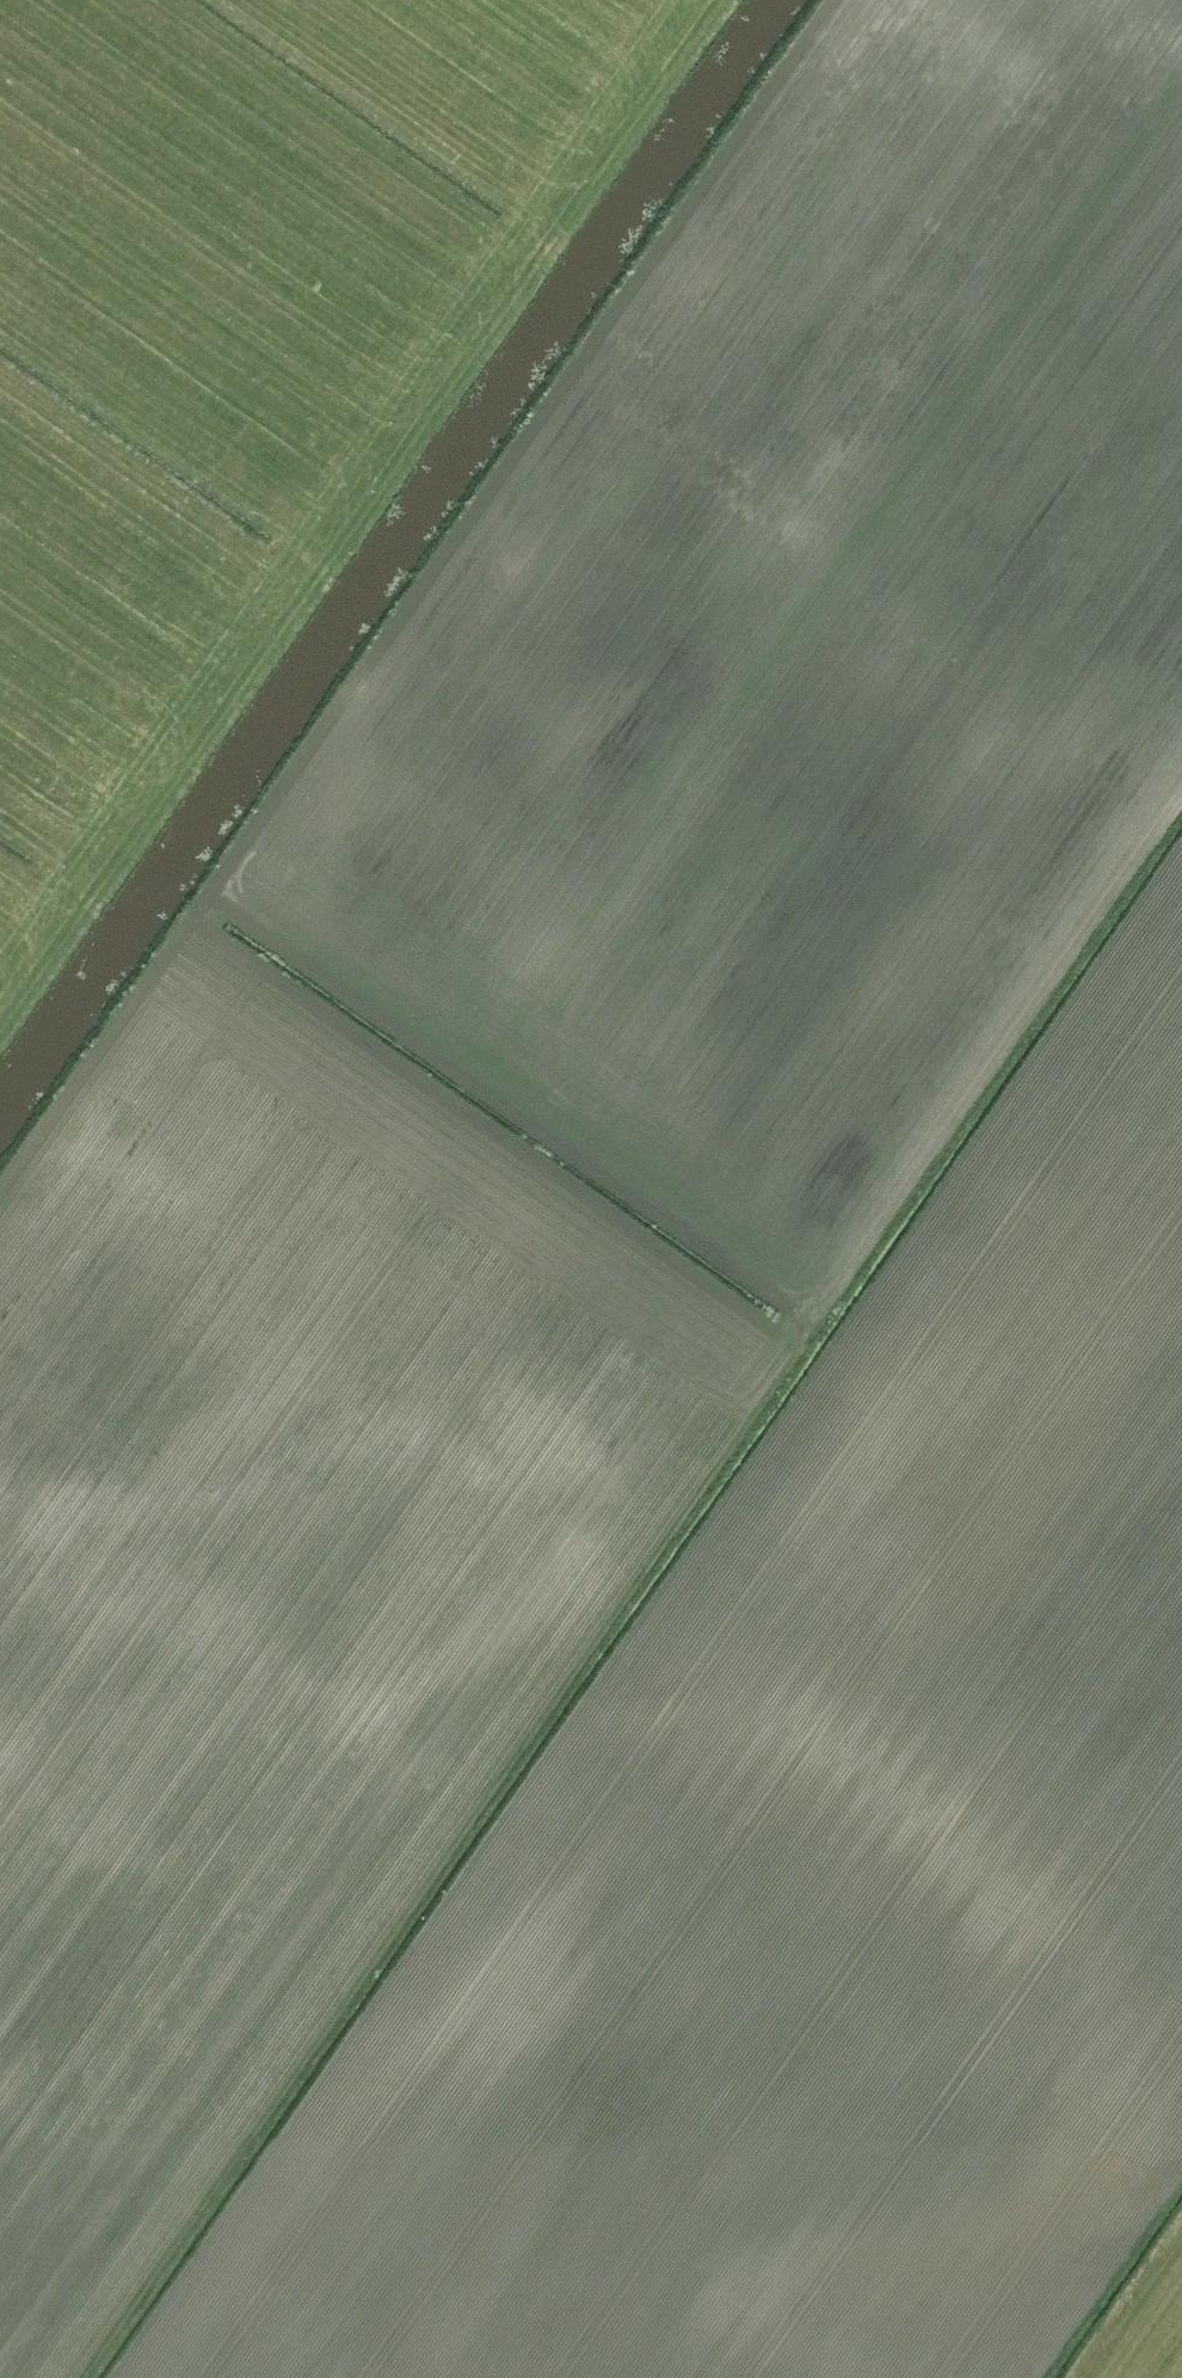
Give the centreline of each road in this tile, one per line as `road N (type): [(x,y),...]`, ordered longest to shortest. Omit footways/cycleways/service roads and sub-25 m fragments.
road 1 (track): [(83,2377),(1181,800)]

